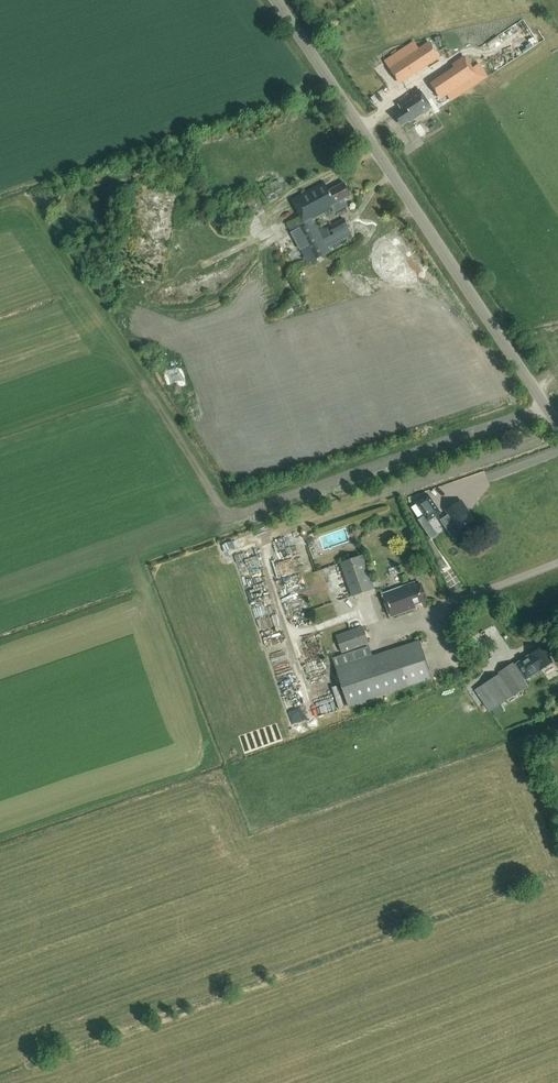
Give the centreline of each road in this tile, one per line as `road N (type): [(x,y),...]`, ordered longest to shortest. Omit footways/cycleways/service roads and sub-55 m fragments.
road 1 (tertiary): [(557,421),(285,0)]
road 2 (track): [(557,432),(273,537),(270,564),(306,678)]

